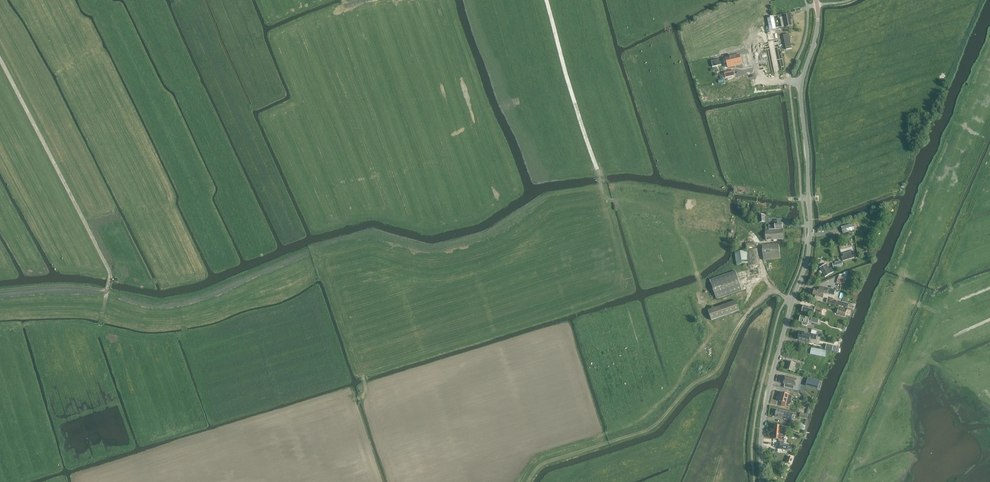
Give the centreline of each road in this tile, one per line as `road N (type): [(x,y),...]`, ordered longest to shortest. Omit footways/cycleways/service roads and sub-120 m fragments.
road 1 (track): [(603,193),(584,211),(435,266),(363,250),(195,311),(0,308)]
road 2 (tertiary): [(763,481),(767,404),(810,245),(801,92),(817,32),(816,0)]
road 3 (track): [(832,481),(895,329),(893,300),(929,220),(935,177),(989,51)]
road 4 (track): [(765,278),(759,243),(738,224),(603,193),(546,0)]
road 5 (track): [(519,481),(538,456),(639,421),(673,390),(713,334),(680,235),(677,197)]
road 6 (track): [(850,481),(905,364),(951,295),(949,269),(989,156)]
road 7 (track): [(349,346),(359,325),(540,263),(583,232),(597,202)]
road 8 (track): [(368,394),(88,481)]
road 9 (track): [(0,58),(111,275),(108,288)]
road 10 (track): [(817,196),(815,72),(832,23),(883,0)]
road 11 (track): [(323,262),(393,481)]
road 12 (track): [(181,314),(183,334),(162,339),(81,324),(0,327)]
road 13 (track): [(791,98),(777,107),(787,196),(817,199)]

